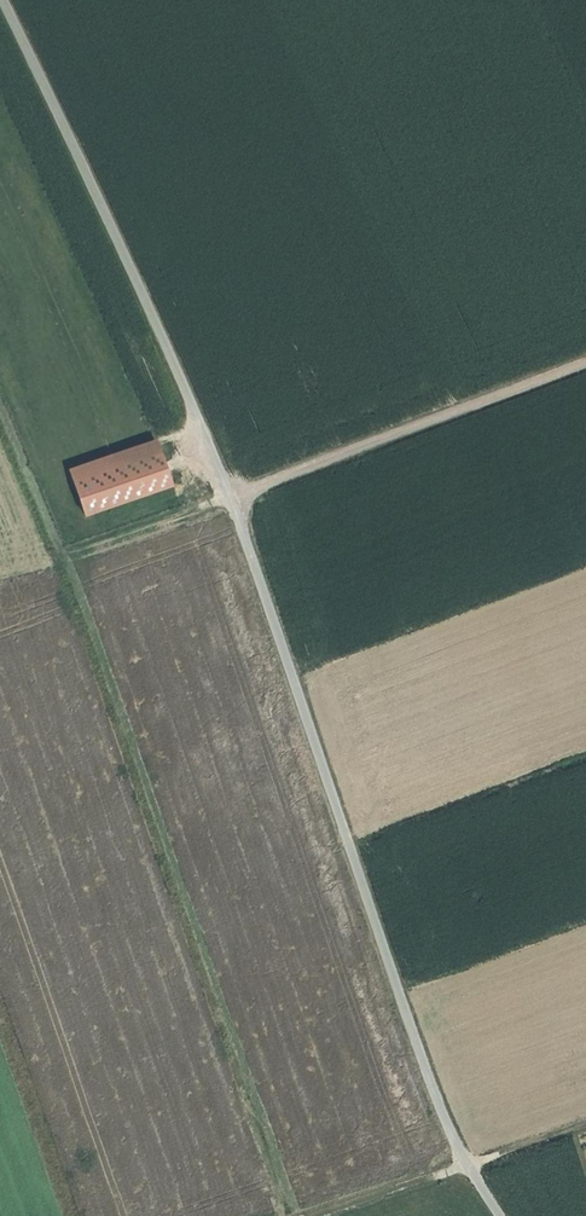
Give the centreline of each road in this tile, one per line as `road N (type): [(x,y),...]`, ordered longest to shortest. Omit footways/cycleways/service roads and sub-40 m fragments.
road 1 (track): [(500,1215),(449,1135),(228,497)]
road 2 (track): [(228,497),(83,166),(0,0)]
road 3 (track): [(228,497),(585,360)]
road 4 (track): [(314,1215),(585,1123)]

